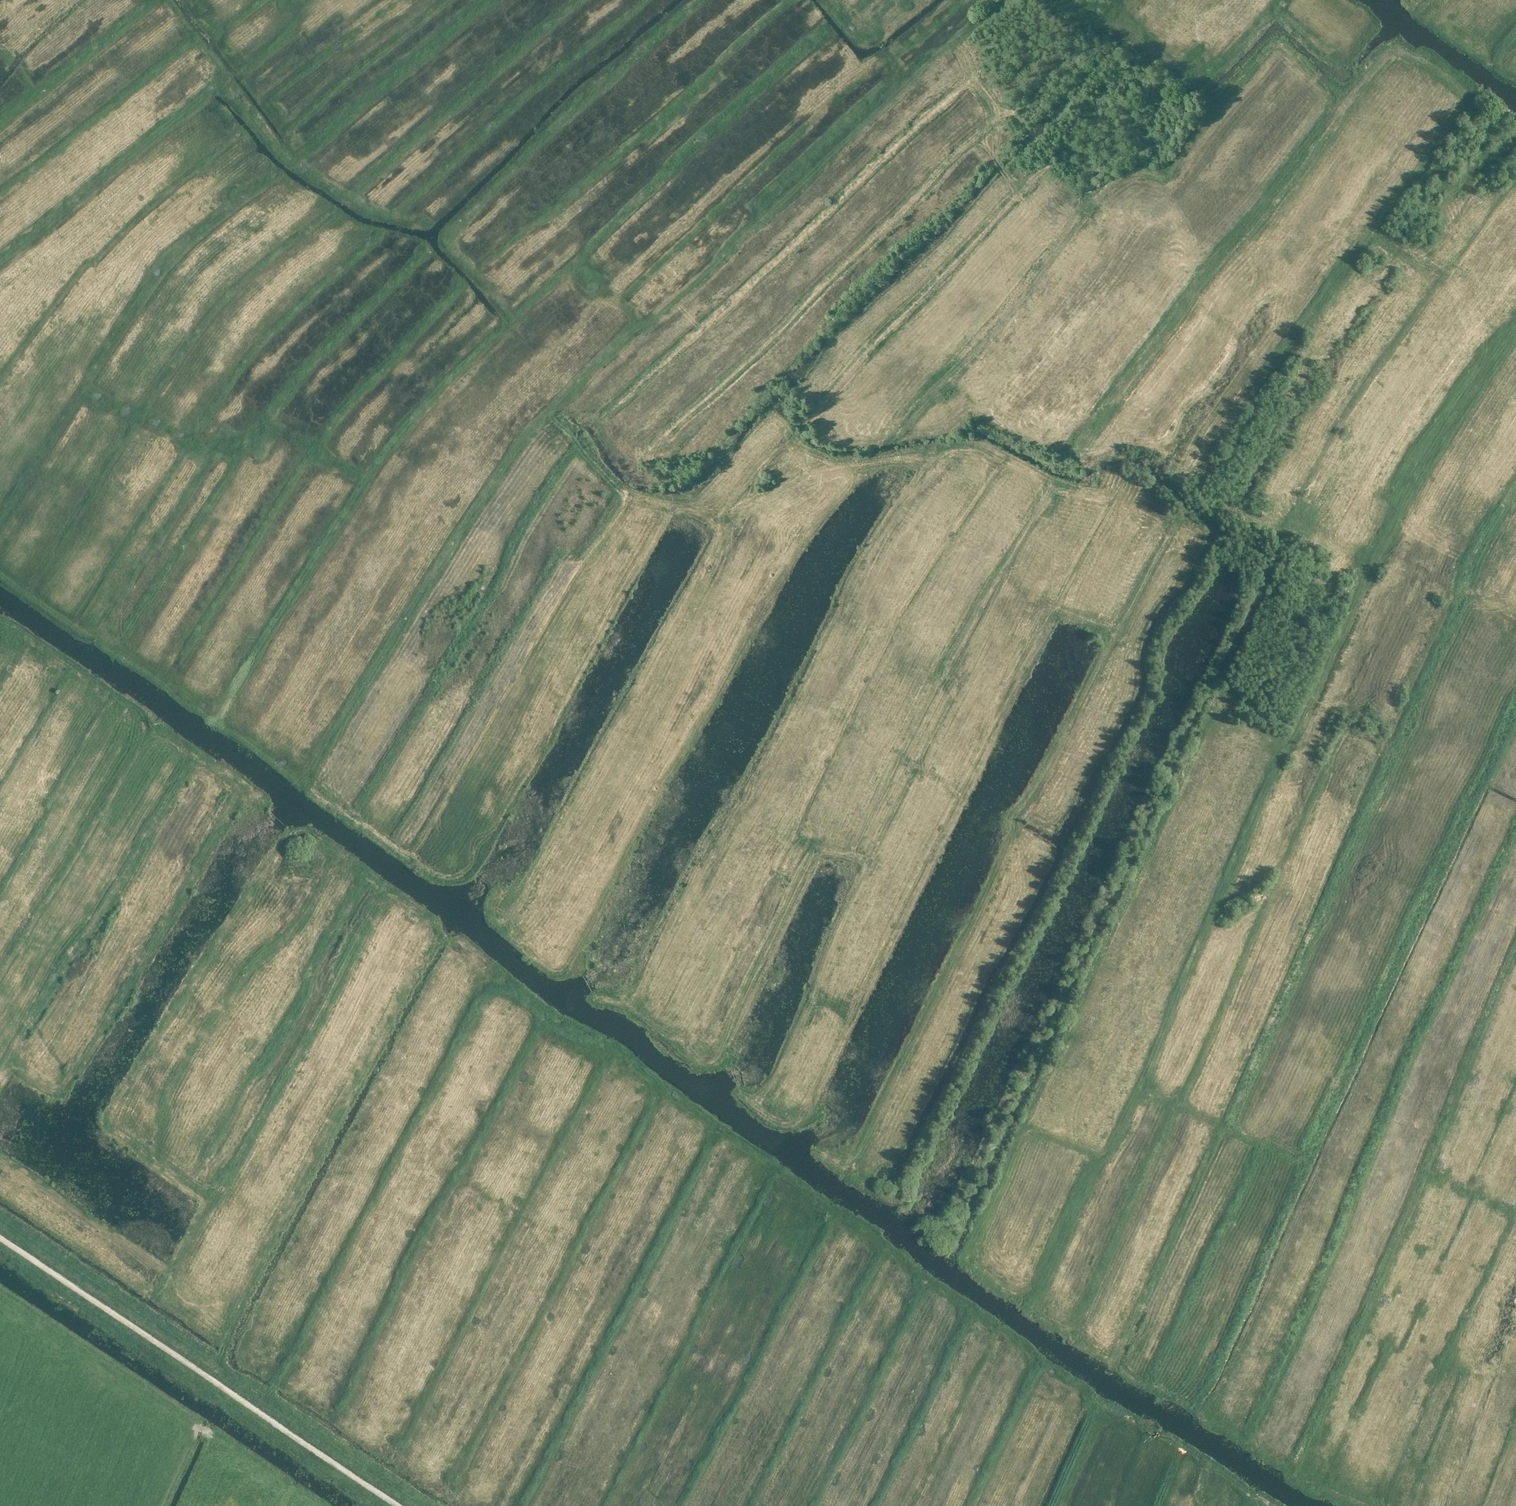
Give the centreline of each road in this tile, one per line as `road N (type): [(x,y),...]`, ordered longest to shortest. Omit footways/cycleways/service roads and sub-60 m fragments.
road 1 (track): [(0,1235),(397,1505)]

